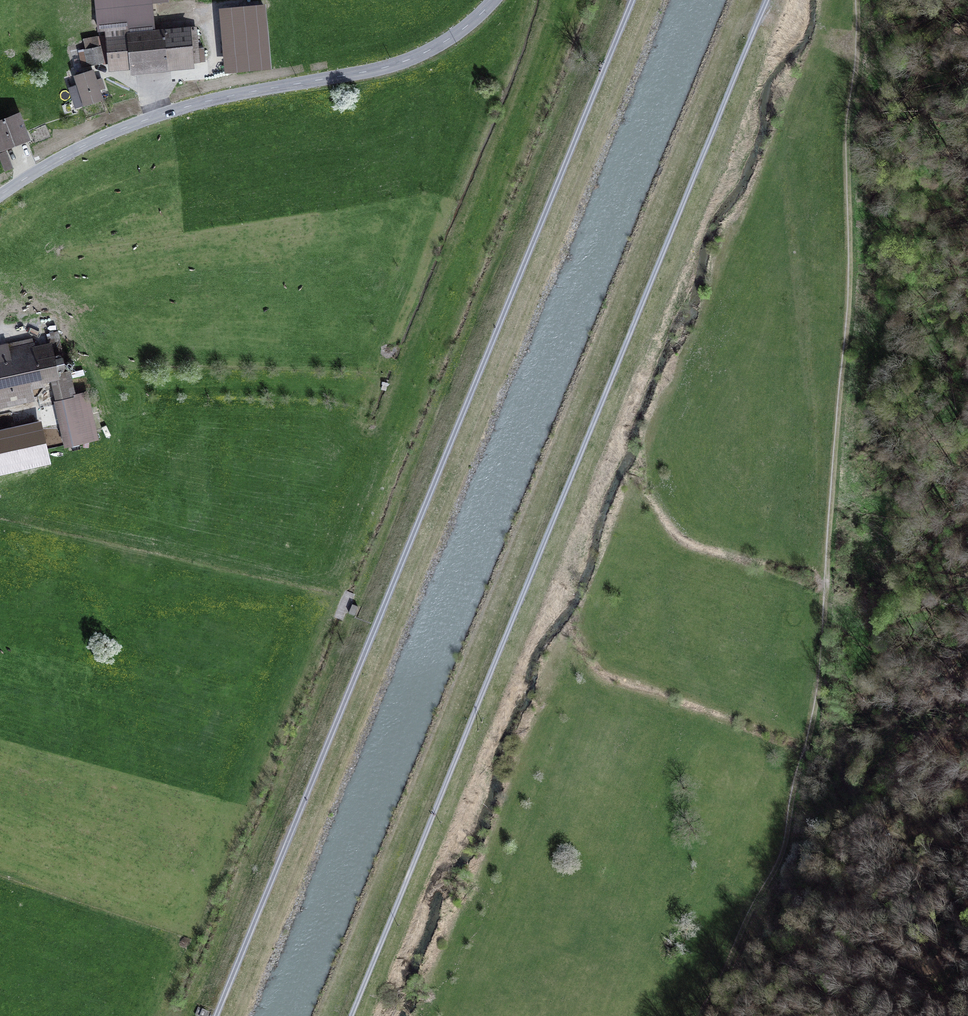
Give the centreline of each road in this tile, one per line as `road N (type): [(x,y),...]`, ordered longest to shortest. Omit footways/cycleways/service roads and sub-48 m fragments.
road 1 (track): [(350,1015),(768,0)]
road 2 (track): [(633,0),(216,1015)]
road 3 (track): [(858,0),(848,133),(851,273),(820,685),(782,852),(701,1015)]
road 4 (tertiary): [(493,0),(412,58),(156,116),(64,155),(0,195)]

